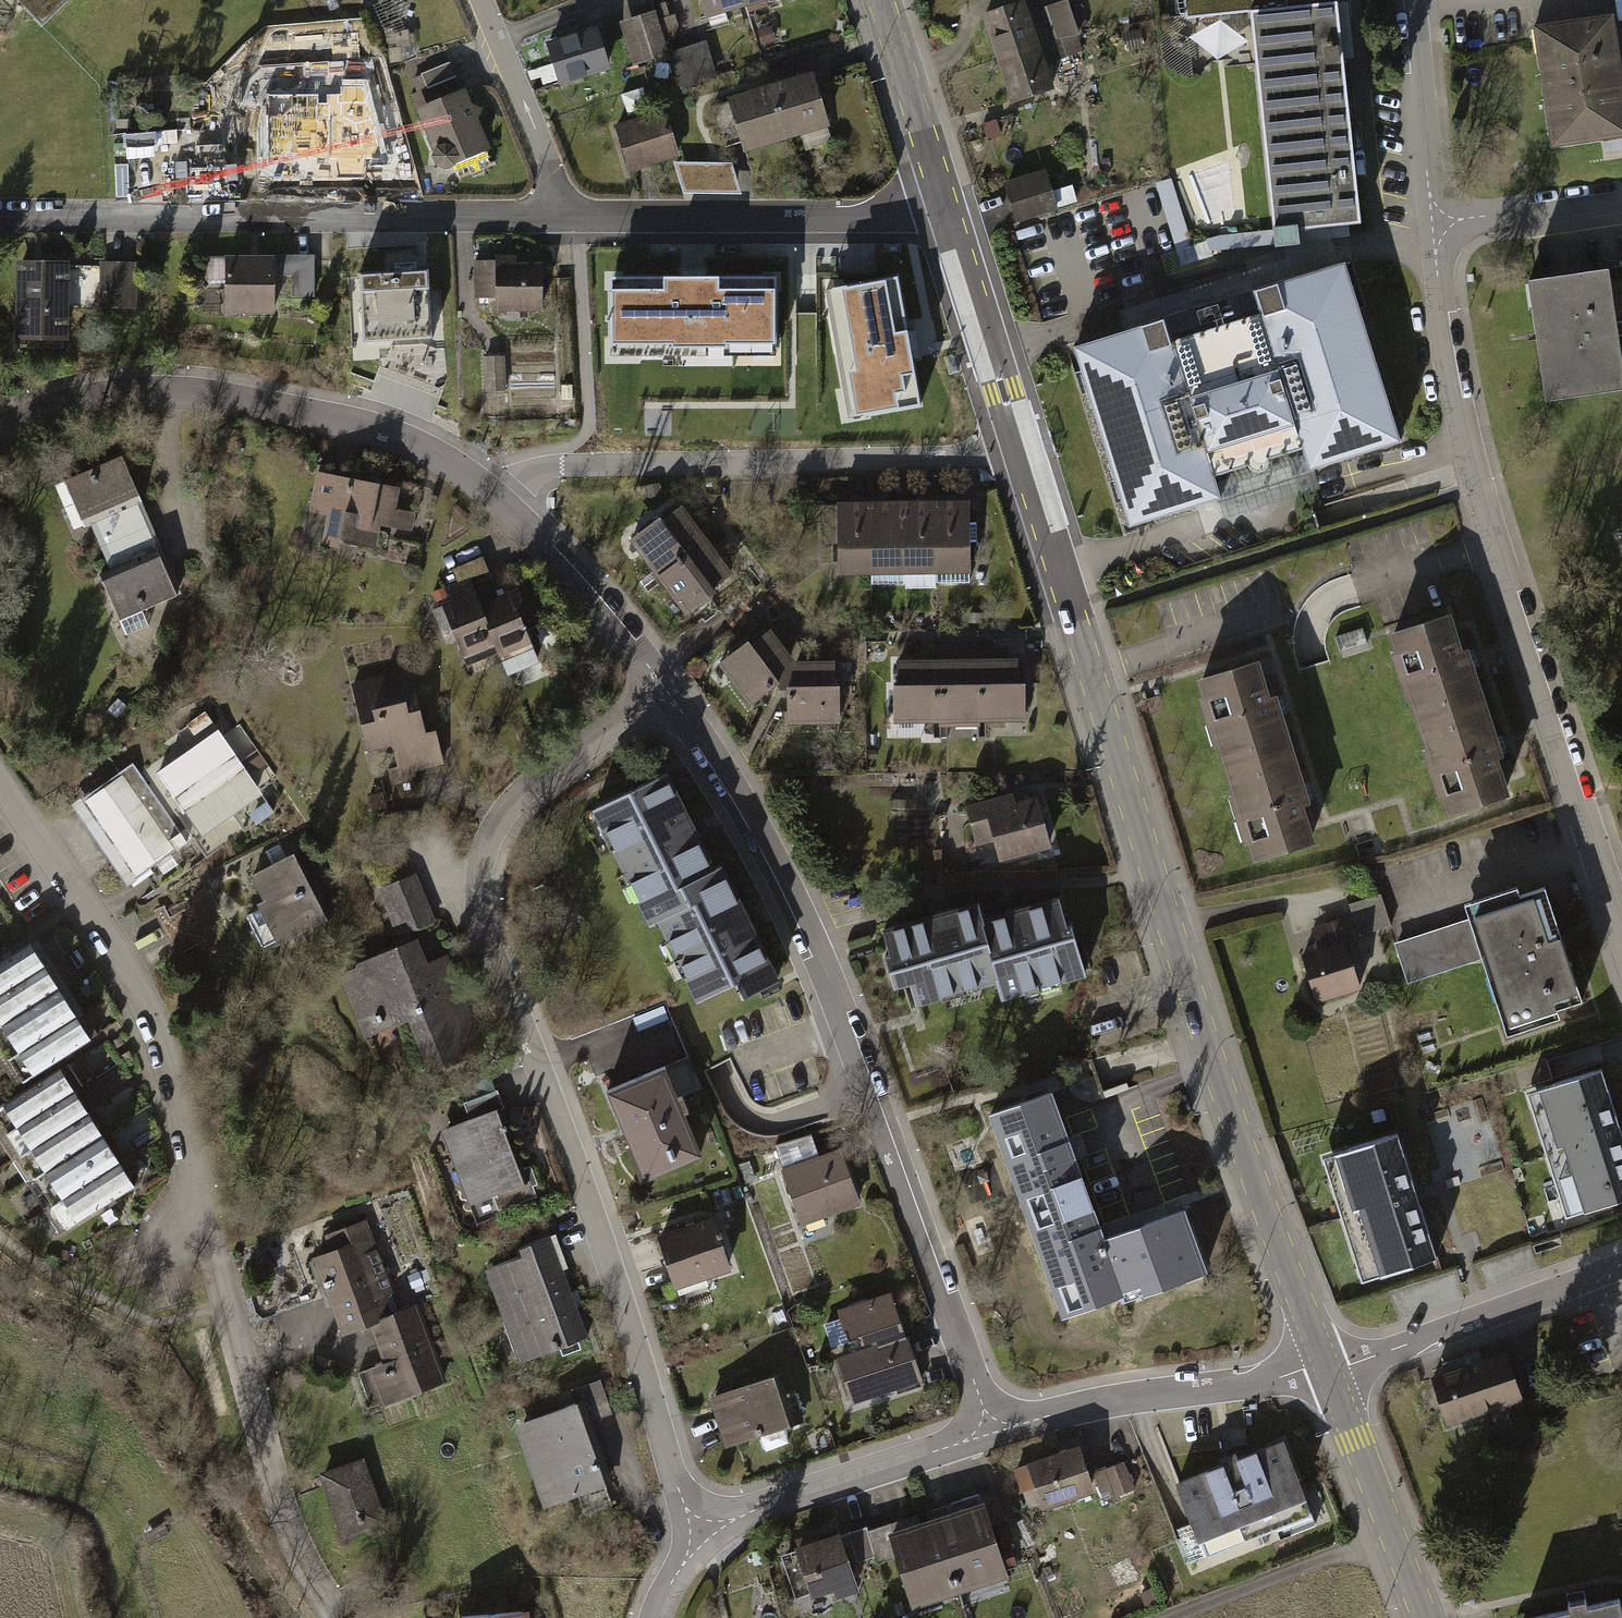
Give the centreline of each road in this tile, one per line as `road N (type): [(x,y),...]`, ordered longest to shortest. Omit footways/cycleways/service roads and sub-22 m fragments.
road 1 (residential): [(1329,1371),(1223,1087),(1019,439)]
road 2 (residential): [(709,1535),(676,1465),(584,1168),(486,908),(487,860),(513,805),(667,688)]
road 3 (residential): [(667,688),(727,772),(812,927),(994,1428)]
road 4 (residential): [(1621,937),(1473,470),(1433,229)]
road 5 (residential): [(575,218),(0,217)]
road 6 (residential): [(0,427),(84,399),(201,392),(361,425),(435,454),(505,504)]
road 7 (residential): [(1019,439),(967,452),(591,461),(534,479),(505,504)]
road 8 (residential): [(949,217),(575,218)]
road 9 (residential): [(994,1428),(1138,1397),(1329,1371)]
road 10 (residential): [(1329,1371),(1621,1265)]
road 11 (residential): [(709,1535),(771,1497),(994,1428)]
road 12 (residential): [(1426,1617),(1329,1371)]
road 13 (residential): [(505,504),(667,688)]
road 14 (residential): [(485,0),(575,218)]
road 15 (residential): [(1019,439),(949,217)]
road 16 (residential): [(1433,229),(1410,0)]
road 17 (residential): [(949,217),(881,0)]
road 18 (residential): [(1621,198),(1433,229)]

